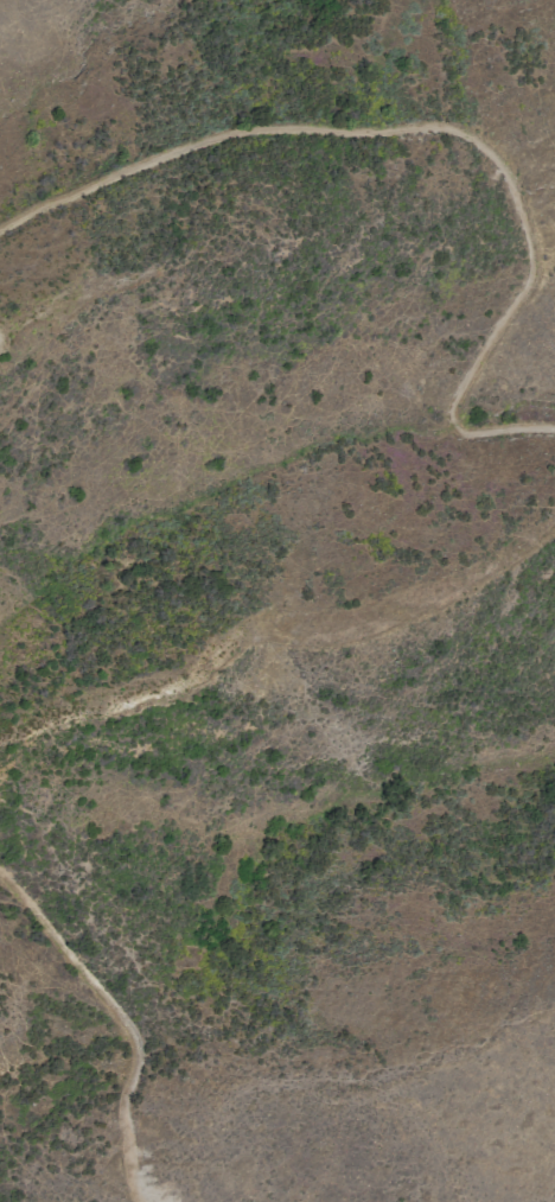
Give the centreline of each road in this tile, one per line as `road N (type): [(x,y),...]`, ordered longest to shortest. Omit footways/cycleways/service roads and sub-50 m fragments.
road 1 (track): [(0,231),(122,173),(236,136),(454,133),(500,167),(532,267),(460,394),(453,424),(468,437),(554,433)]
road 2 (track): [(0,878),(133,1041),(125,1112),(133,1176),(146,1201)]

